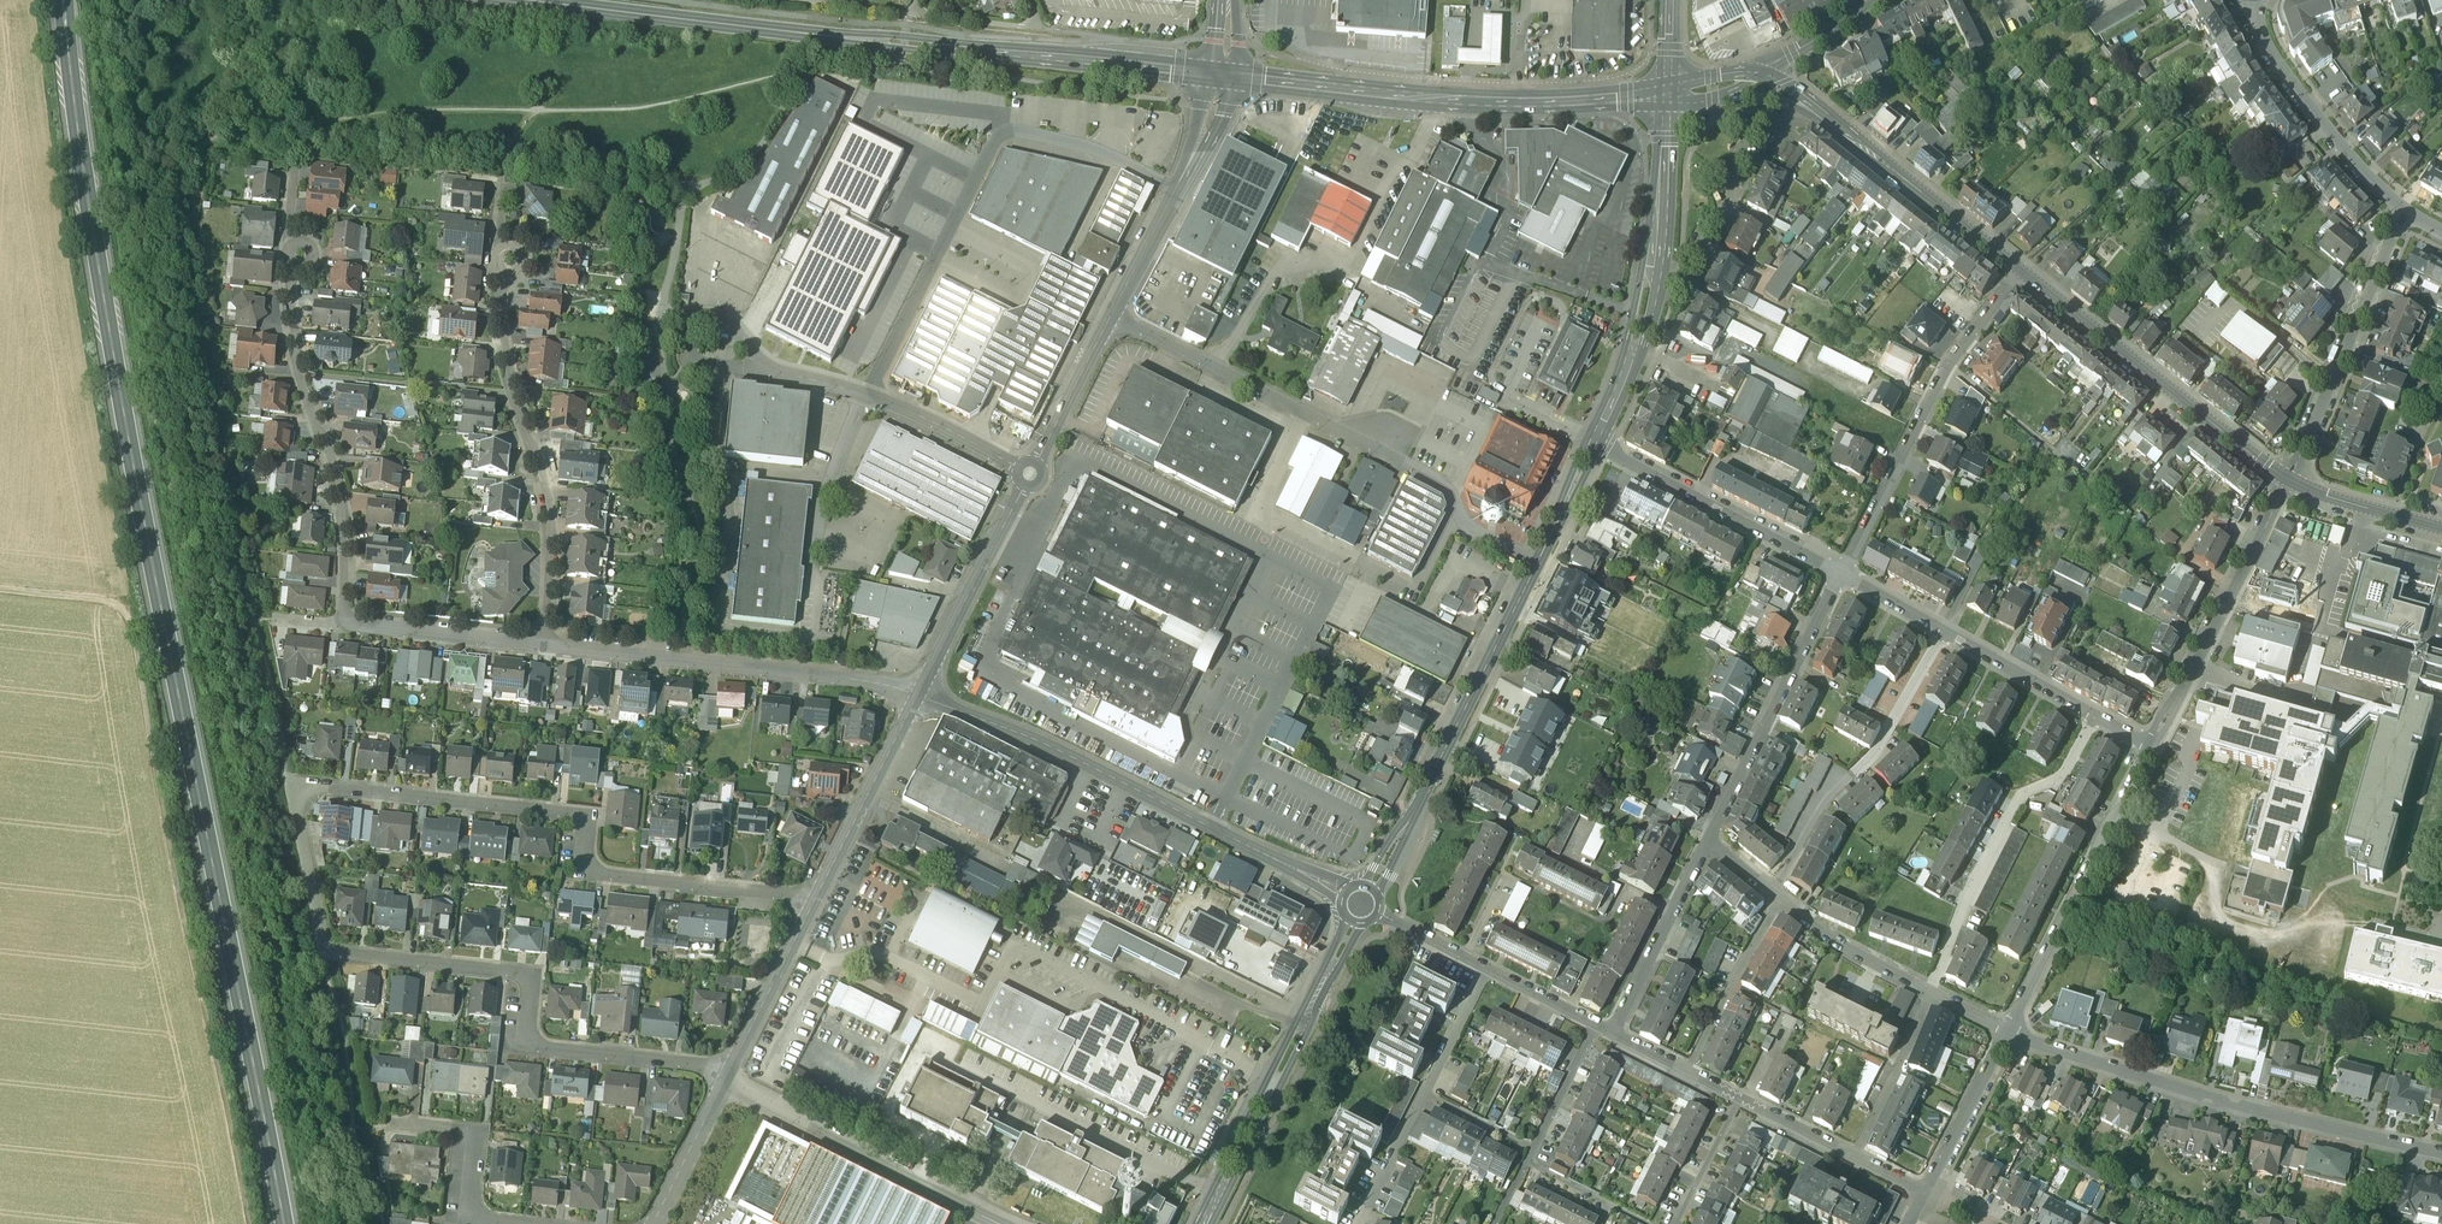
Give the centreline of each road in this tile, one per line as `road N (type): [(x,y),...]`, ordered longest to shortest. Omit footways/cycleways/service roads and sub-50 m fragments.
road 1 (residential): [(812,903),(583,872),(589,816),(285,780),(323,952),(530,974),(525,1045),(730,1069)]
road 2 (primary): [(61,0),(81,186),(284,1223)]
road 3 (track): [(253,1223),(136,620),(0,598)]
road 4 (secondary): [(501,0),(1222,75)]
road 5 (residential): [(1537,563),(1474,532),(1440,478),(1111,315)]
road 6 (residential): [(1174,190),(1101,154),(998,138),(865,395)]
road 7 (residential): [(1345,893),(1024,735),(919,694)]
road 8 (residential): [(2006,1030),(2222,1101),(2441,1152)]
road 9 (secondary): [(1668,93),(1433,98),(1222,75)]
road 10 (residential): [(919,694),(835,674),(541,642)]
road 11 (residential): [(541,642),(550,527),(536,452),(507,373),(500,311),(508,279)]
road 12 (residential): [(347,622),(338,493),(298,378),(288,298),(295,265)]
road 13 (secondary): [(1537,563),(1371,887)]
road 14 (secondary): [(1668,93),(1642,320),(1595,442)]
road 15 (residential): [(2152,742),(1841,571)]
road 16 (residential): [(1841,571),(1949,366),(2022,272)]
road 17 (secondary): [(2288,479),(2022,272)]
road 18 (secondary): [(1202,1223),(1353,922)]
road 19 (secondary): [(2022,272),(1807,97),(1764,77)]
road 20 (residential): [(2006,1030),(2152,742)]
road 21 (residential): [(722,1086),(999,1223)]
road 22 (residential): [(1710,839),(1841,571)]
road 23 (residential): [(2152,742),(2288,479)]
road 24 (residential): [(2288,479),(2406,211)]
road 25 (residential): [(1487,969),(1359,1223)]
road 26 (residential): [(1841,571),(1595,442)]
road 27 (residential): [(2406,211),(2352,159),(2276,62),(2255,0)]
road 28 (unclassified): [(1029,474),(919,694)]
road 29 (residential): [(812,903),(919,694)]
road 30 (residential): [(514,1223),(466,1219),(476,1135),(384,1125)]
road 31 (residential): [(1610,1032),(1710,839)]
road 32 (residential): [(1889,741),(1827,797),(1773,895)]
road 33 (residential): [(541,642),(347,622)]
road 34 (residential): [(730,1069),(812,903)]
road 35 (residential): [(1773,895),(1845,948),(1930,990)]
road 36 (residential): [(1854,1156),(1930,990)]
road 37 (residential): [(865,395),(1029,474)]
road 38 (residential): [(1922,1189),(2006,1030)]
road 39 (unclassified): [(1111,315),(1029,474)]
road 40 (secondary): [(2441,529),(2288,479)]
road 41 (residential): [(652,1223),(722,1086)]
road 42 (residential): [(758,365),(725,318),(704,314),(685,339),(695,358),(716,365)]
road 43 (residential): [(1610,1032),(1746,1102)]
road 44 (tertiary): [(1764,77),(1771,62),(1884,0)]
road 45 (unclassified): [(1174,190),(1111,315)]
road 46 (residential): [(1487,969),(1610,1032)]
road 47 (secondary): [(1595,442),(1537,563)]
road 48 (unclassified): [(1222,75),(1174,190)]
road 49 (residential): [(1746,1102),(1854,1156)]

